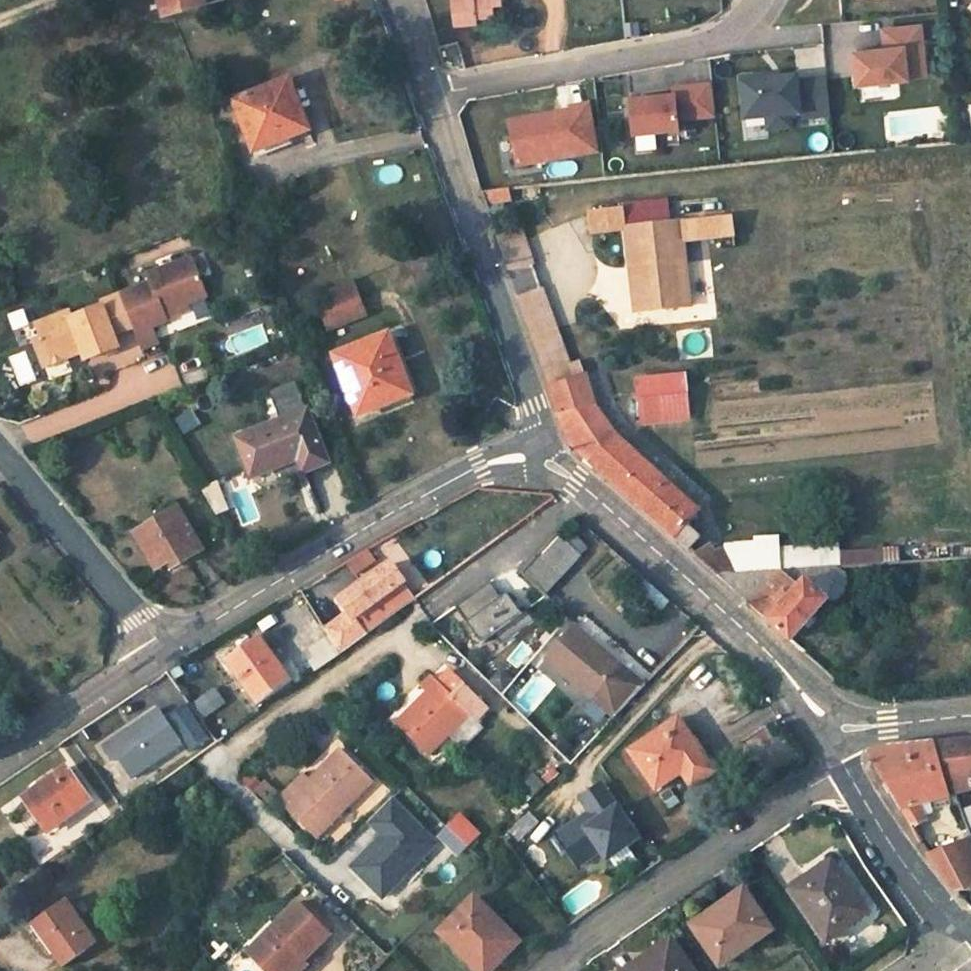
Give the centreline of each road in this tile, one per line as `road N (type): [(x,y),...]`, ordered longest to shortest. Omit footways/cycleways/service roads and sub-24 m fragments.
road 1 (unclassified): [(536,456),(477,467),(150,656)]
road 2 (unclassified): [(536,456),(635,529),(835,727)]
road 3 (unclassified): [(427,93),(531,398),(536,456)]
road 4 (residential): [(546,970),(584,931),(843,767)]
road 5 (residential): [(710,41),(427,93)]
road 6 (unclassified): [(0,458),(136,622),(150,656)]
road 7 (unclassified): [(843,767),(970,938)]
road 8 (unclassified): [(150,656),(0,758)]
road 9 (unclassified): [(835,727),(970,716)]

